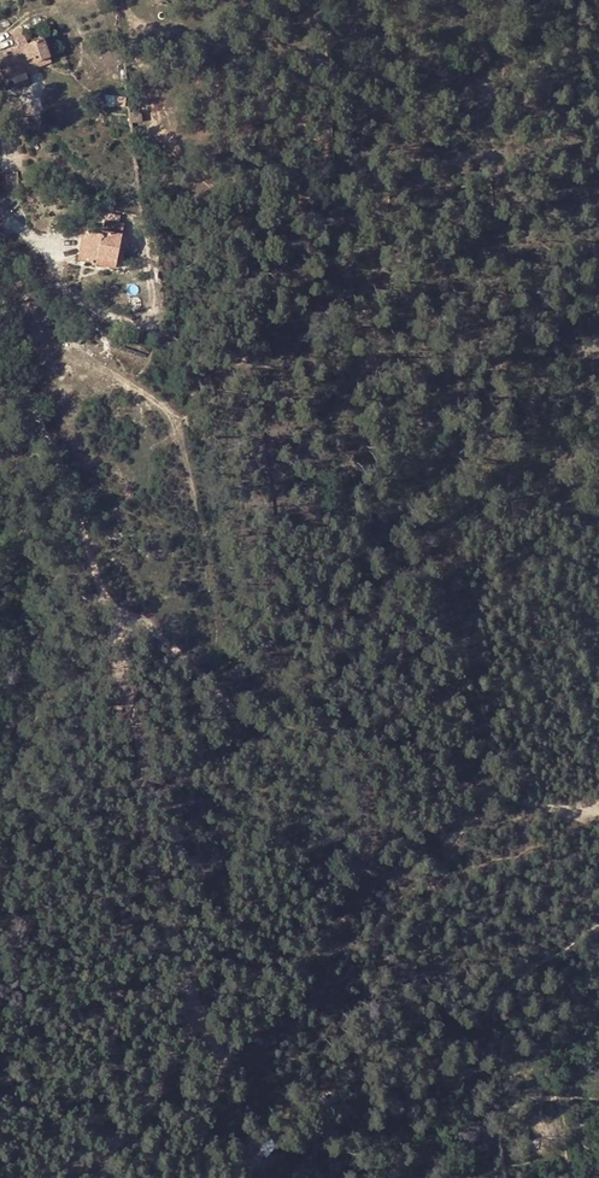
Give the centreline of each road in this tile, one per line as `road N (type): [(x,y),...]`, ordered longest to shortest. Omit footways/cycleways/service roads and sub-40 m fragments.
road 1 (track): [(112,636),(147,844),(151,928),(204,1028),(219,1076),(185,1177)]
road 2 (track): [(0,290),(90,535),(112,636)]
road 3 (track): [(70,1177),(130,1141),(173,1094),(204,1028)]

